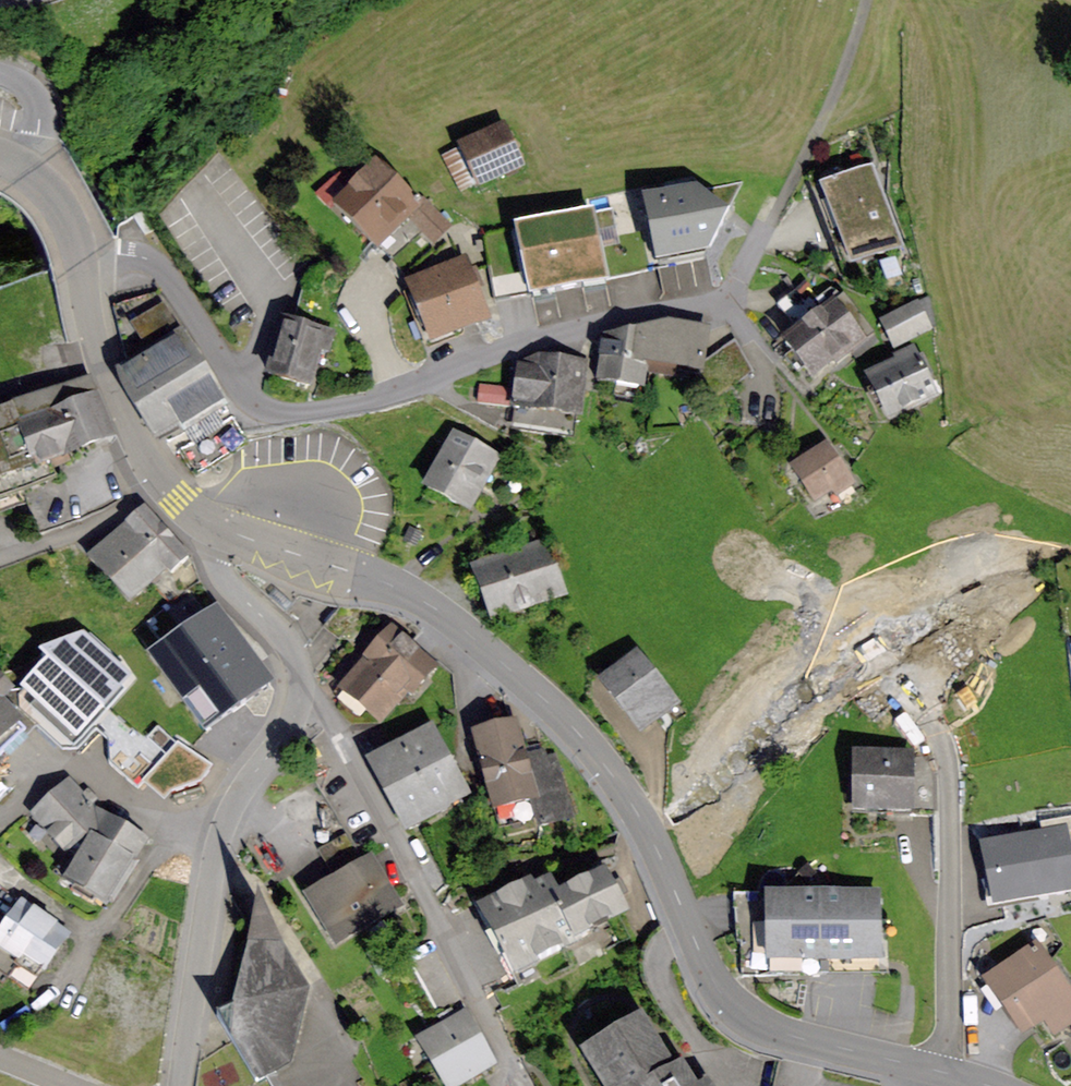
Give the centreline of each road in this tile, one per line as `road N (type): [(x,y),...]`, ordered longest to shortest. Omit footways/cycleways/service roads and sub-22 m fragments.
road 1 (tertiary): [(336,566),(449,617),(594,749),(658,856),(711,981),(738,1009),(787,1035),(947,1074)]
road 2 (secondary): [(0,156),(20,162),(63,209),(116,408),(149,468),(202,516)]
road 3 (residential): [(296,693),(333,736),(506,1055)]
road 4 (residential): [(296,693),(231,791),(219,824),(176,1085)]
road 5 (residential): [(947,1074),(949,764),(907,683)]
road 6 (track): [(868,0),(849,72),(762,234)]
road 7 (residential): [(202,516),(226,583),(288,642),(300,673),(296,693)]
road 8 (secondary): [(202,516),(336,566)]

